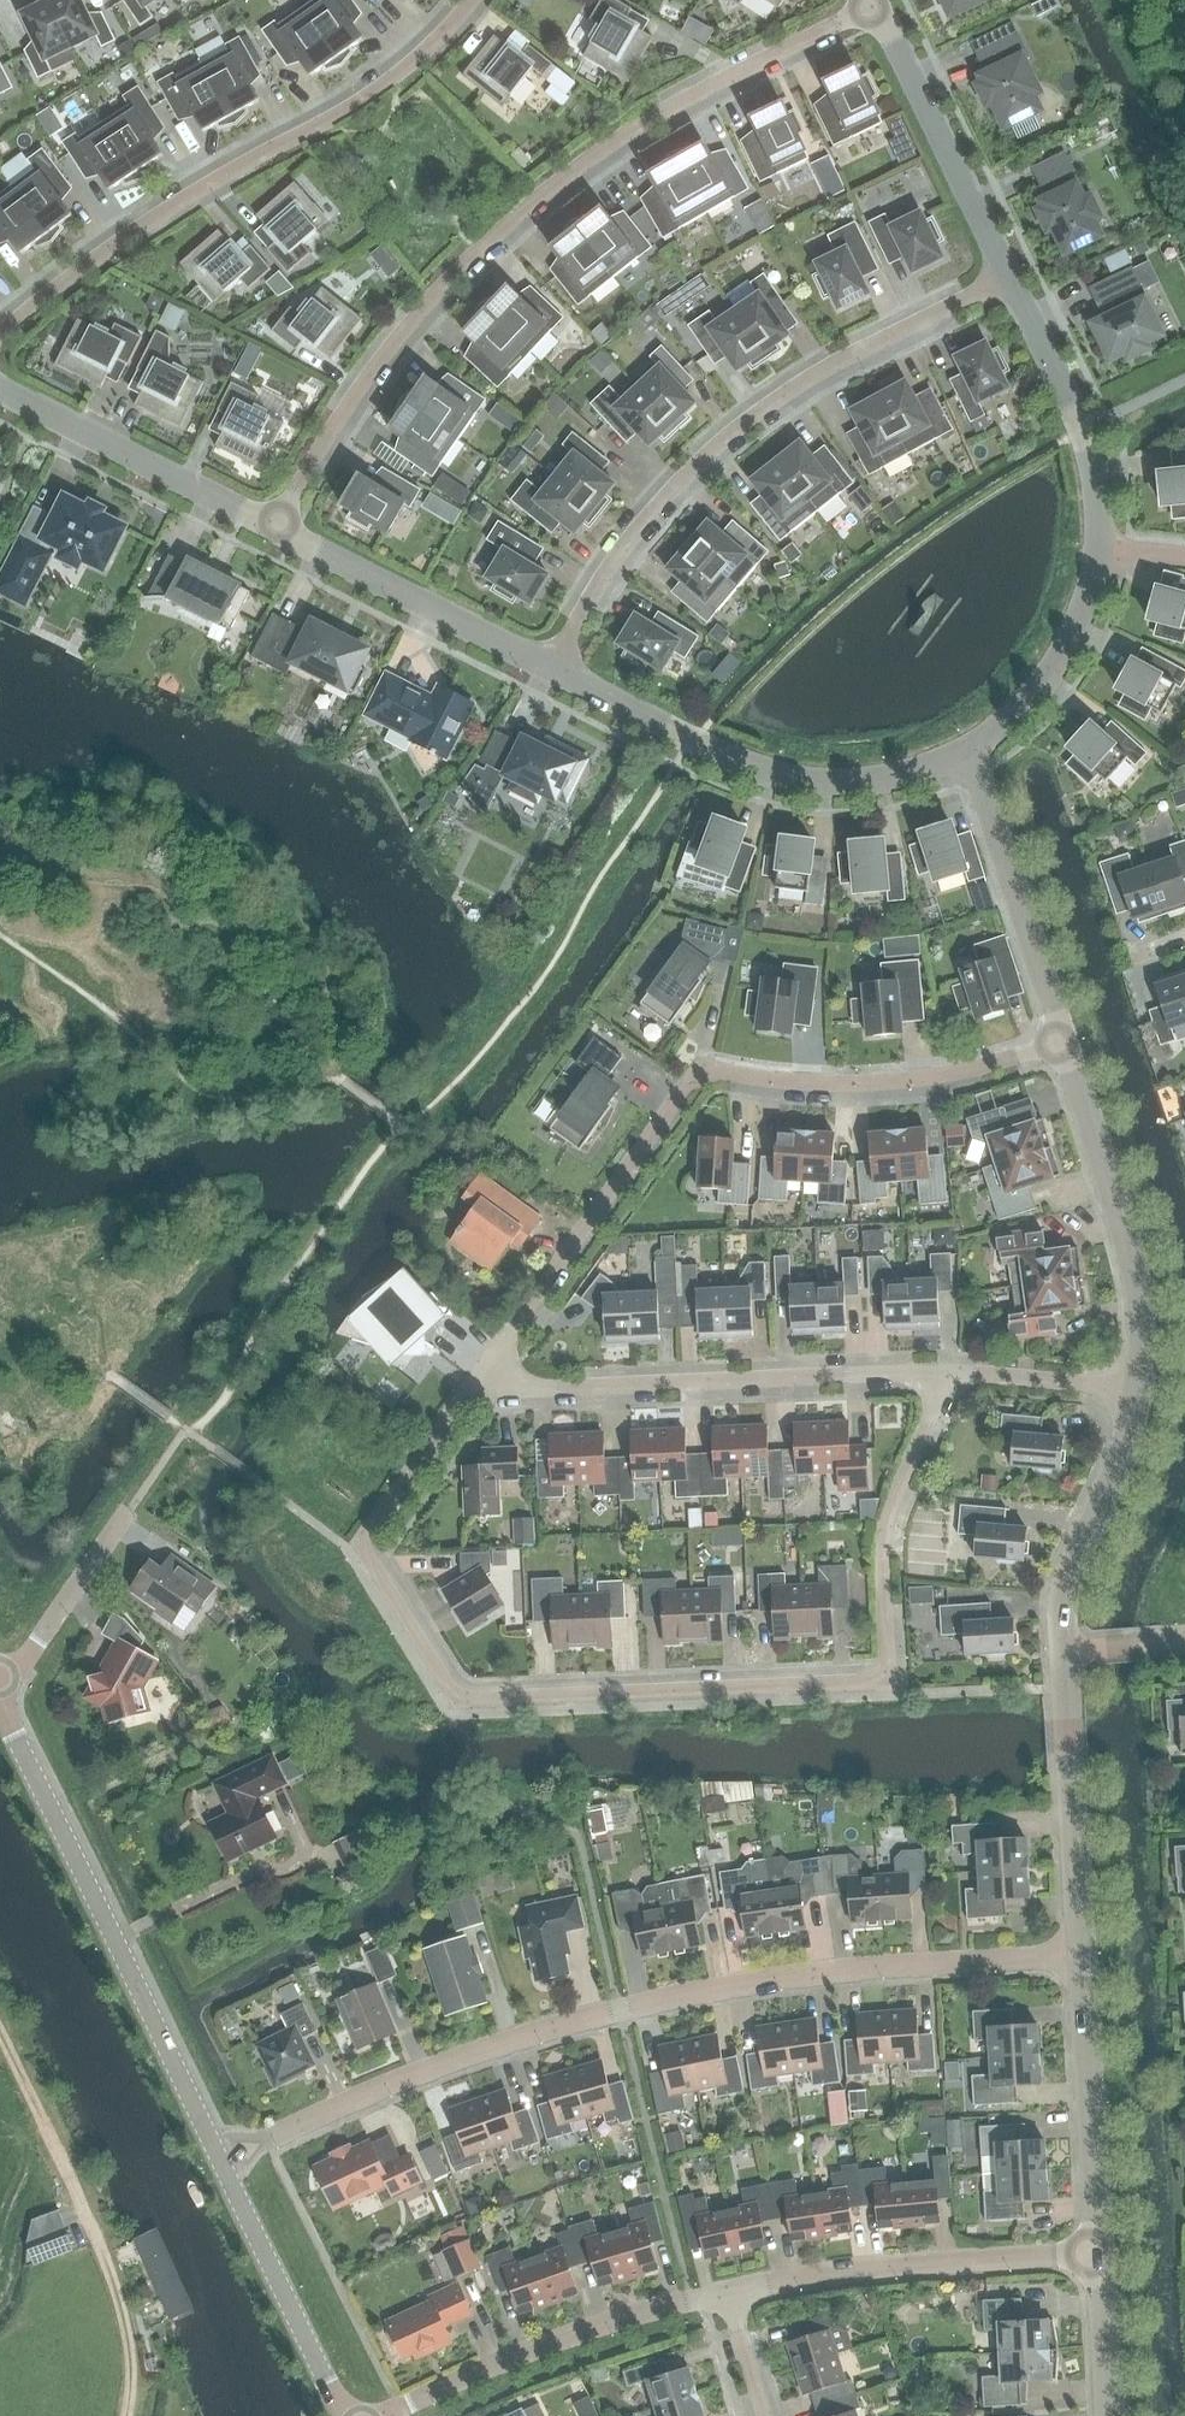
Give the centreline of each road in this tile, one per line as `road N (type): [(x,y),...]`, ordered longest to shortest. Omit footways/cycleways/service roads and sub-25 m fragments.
road 1 (residential): [(478,1388),(374,1518),(365,1548),(367,1567),(440,1683),(469,1700),(503,1703),(856,1683),(878,1674),(885,1657),(883,1531),(945,1376)]
road 2 (residential): [(224,2158),(435,2065),(619,2010),(800,1976),(1080,1958)]
road 3 (residential): [(275,527),(396,336),(451,274),(559,178),(651,116),(869,5)]
road 4 (residential): [(478,1388),(697,1071),(891,1082),(1062,1041)]
road 5 (residential): [(548,665),(634,535),(743,425),(806,378),(1007,277)]
road 6 (residential): [(0,331),(225,171),(348,107),(470,0)]
road 7 (tertiary): [(224,2158),(0,1698)]
road 8 (residential): [(945,1376),(478,1388)]
road 9 (residential): [(971,748),(922,769),(853,783),(778,775),(691,741),(548,665)]
road 10 (unclassified): [(127,2415),(130,2331),(116,2281),(0,2034)]
road 11 (residential): [(380,2415),(559,2335),(728,2293)]
road 12 (residential): [(728,2293),(900,2265),(1094,2255)]
road 13 (residential): [(1136,1389),(1142,1326),(1132,1257),(1062,1041)]
road 14 (residential): [(275,527),(0,390)]
road 15 (residential): [(1062,1041),(971,748)]
road 16 (residential): [(548,665),(275,527)]
road 17 (residential): [(869,5),(1007,277)]
road 18 (residential): [(1080,1958),(1094,2255)]
road 19 (residential): [(1007,277),(1081,429),(1100,510),(1099,552)]
road 20 (tertiary): [(350,2415),(224,2158)]
road 21 (residential): [(1061,1652),(1066,1574),(1121,1452),(1136,1389)]
road 22 (residential): [(1099,552),(1063,657),(971,748)]
road 23 (unclassified): [(0,1690),(122,1519)]
road 24 (residential): [(1063,1760),(1080,1958)]
road 25 (residential): [(1136,1389),(945,1376)]
road 26 (residential): [(1094,2255),(1106,2415)]
road 27 (residential): [(766,2415),(728,2293)]
road 28 (residential): [(1061,1652),(1184,1643)]

